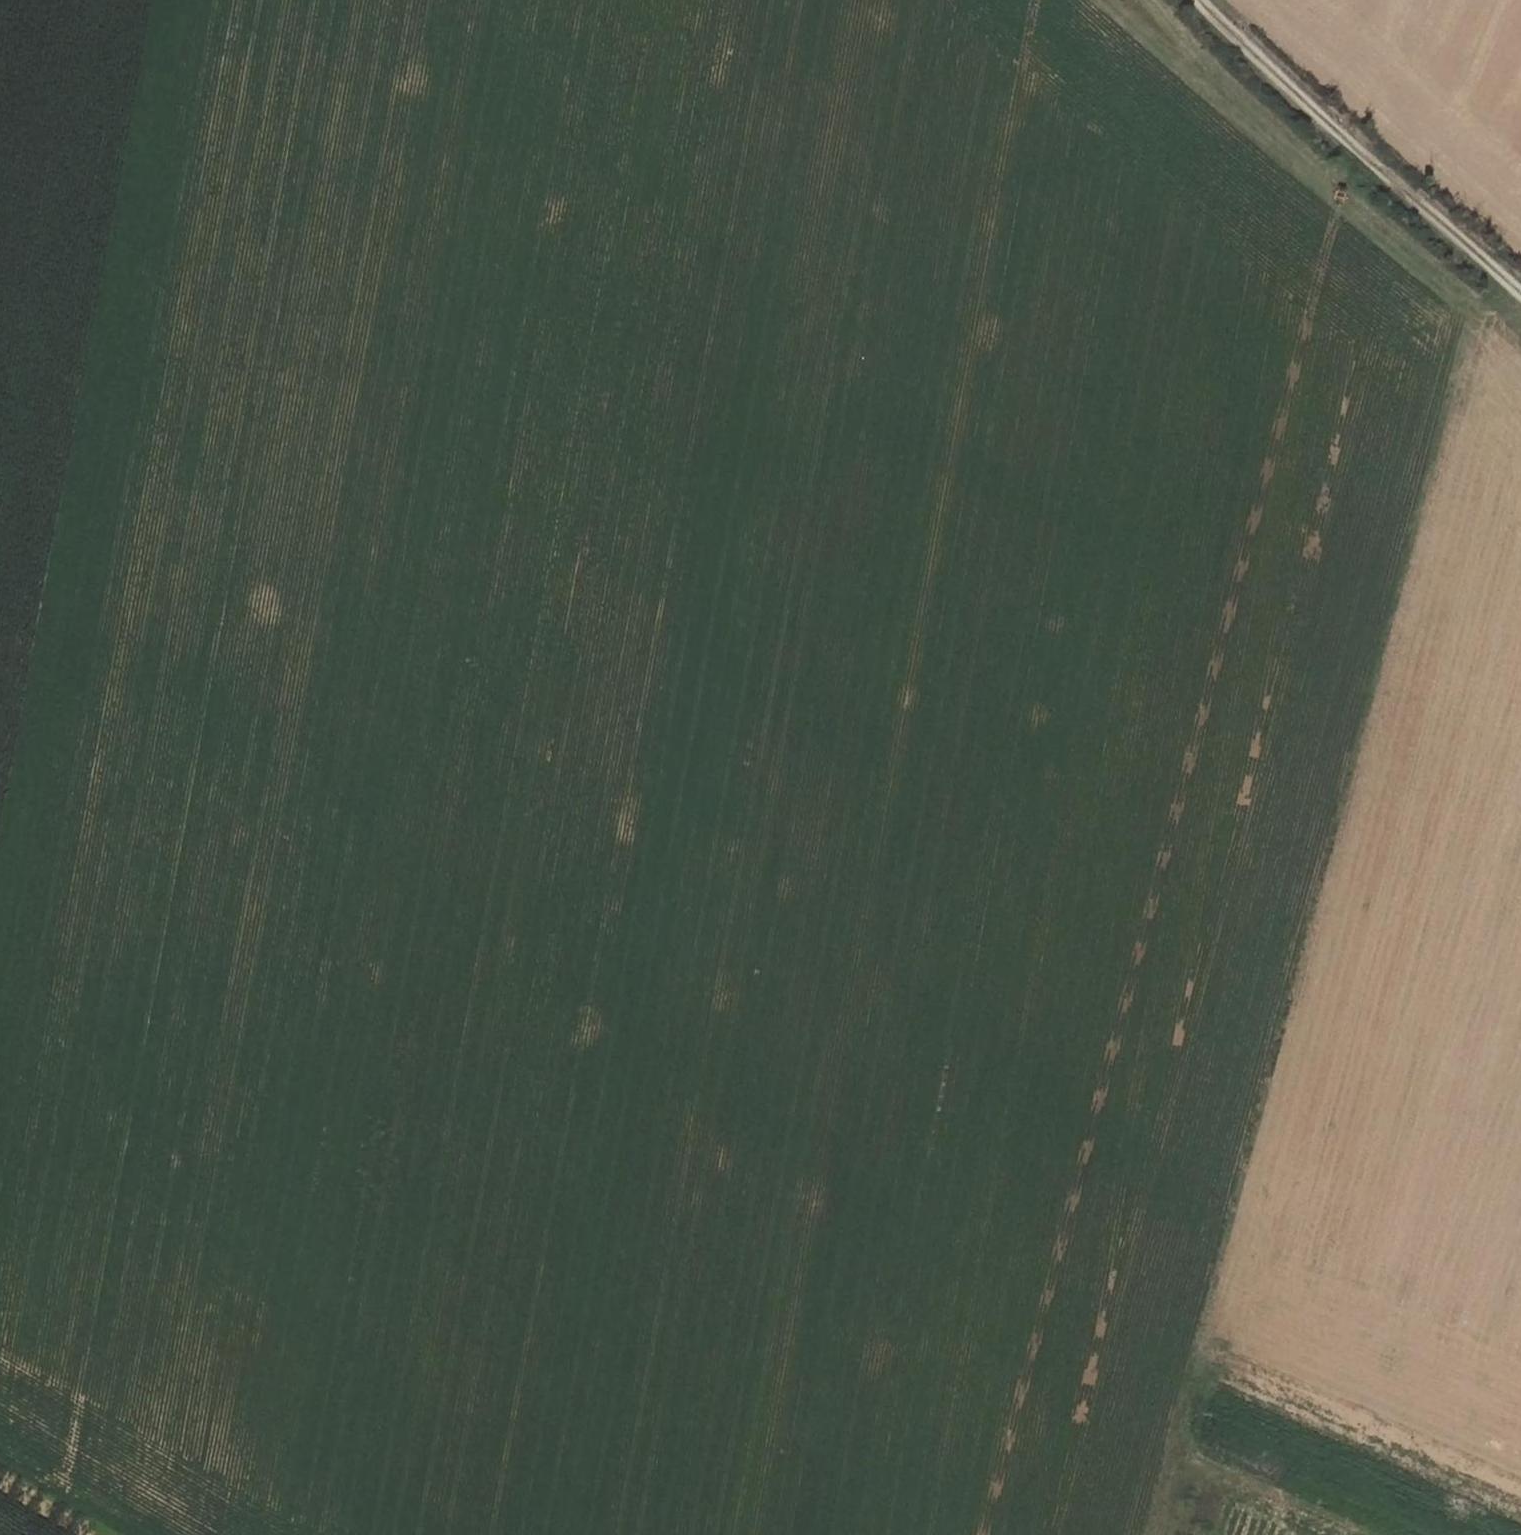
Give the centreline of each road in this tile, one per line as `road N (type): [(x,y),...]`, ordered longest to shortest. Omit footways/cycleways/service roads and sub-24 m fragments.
road 1 (track): [(1520,296),(1198,0)]

